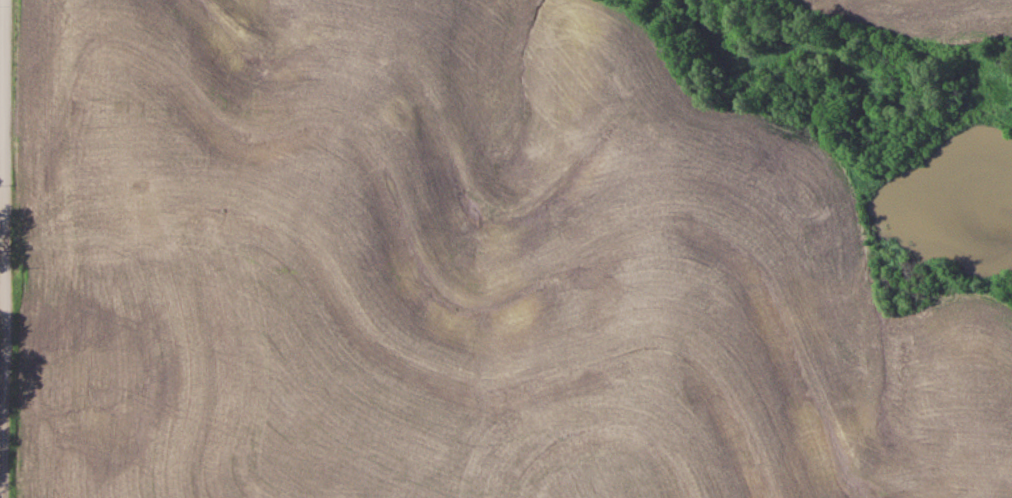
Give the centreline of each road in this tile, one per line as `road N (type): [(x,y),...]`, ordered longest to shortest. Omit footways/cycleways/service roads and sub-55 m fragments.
road 1 (residential): [(0,325),(7,0)]

